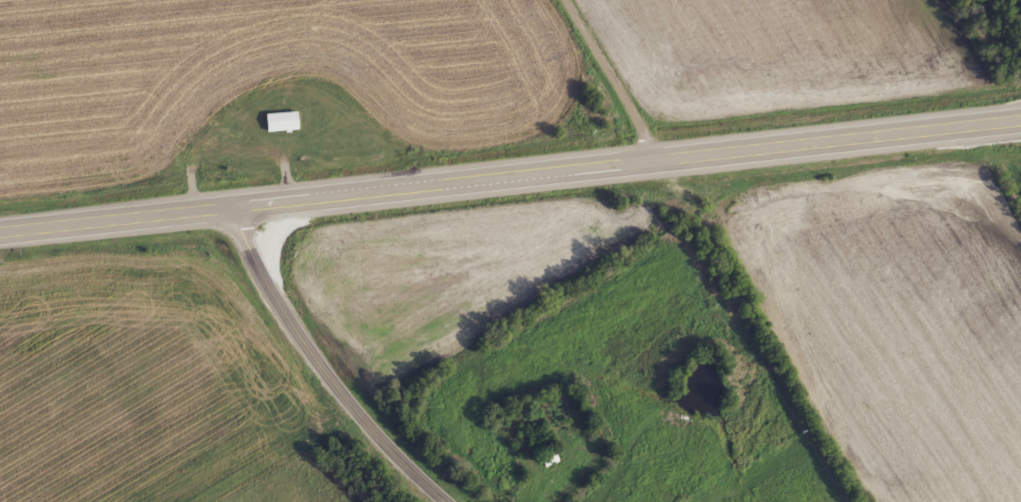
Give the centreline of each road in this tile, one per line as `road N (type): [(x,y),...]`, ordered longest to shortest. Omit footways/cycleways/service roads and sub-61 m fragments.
road 1 (primary): [(237,202),(1020,116)]
road 2 (secondary): [(453,501),(332,375),(272,291),(237,202)]
road 3 (primary): [(0,228),(237,202)]
road 4 (residential): [(662,155),(572,0)]

